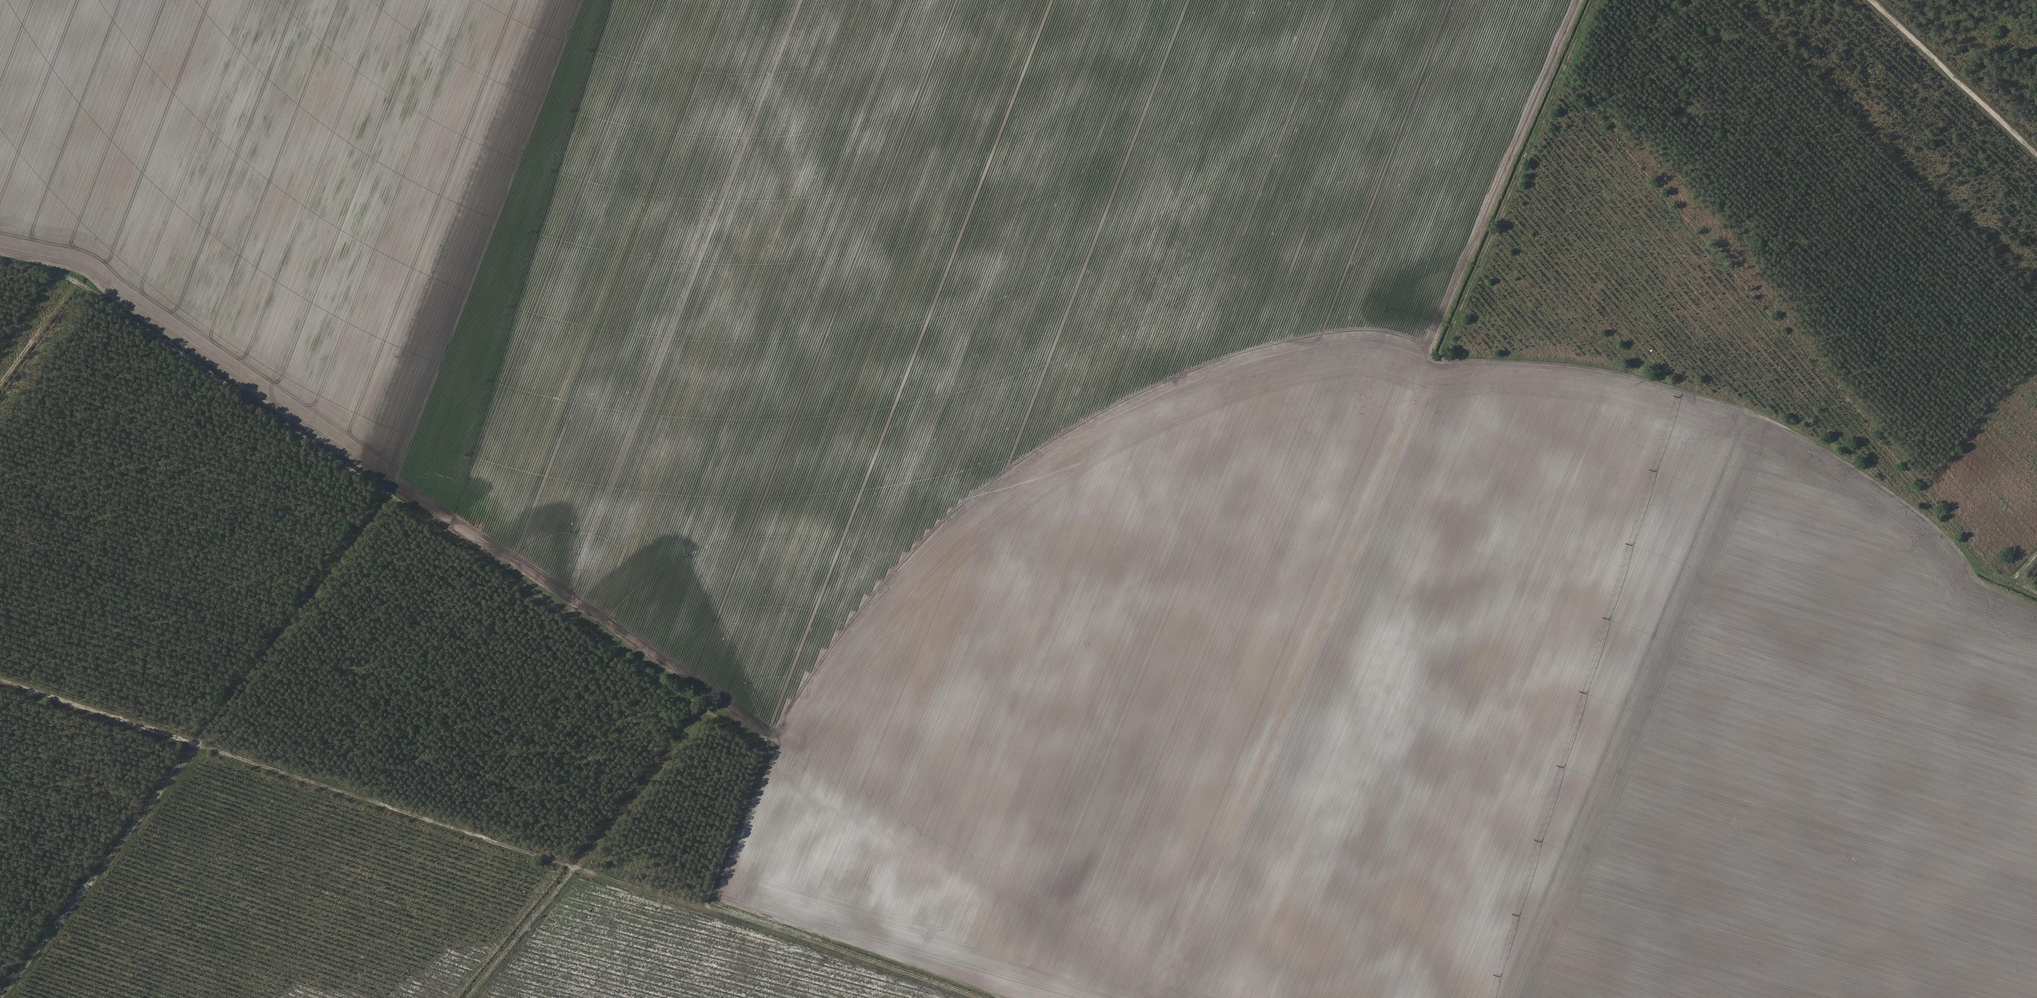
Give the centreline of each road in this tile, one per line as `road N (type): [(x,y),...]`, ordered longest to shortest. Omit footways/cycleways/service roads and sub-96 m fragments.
road 1 (track): [(0,679),(968,997)]
road 2 (track): [(2036,149),(1879,0)]

